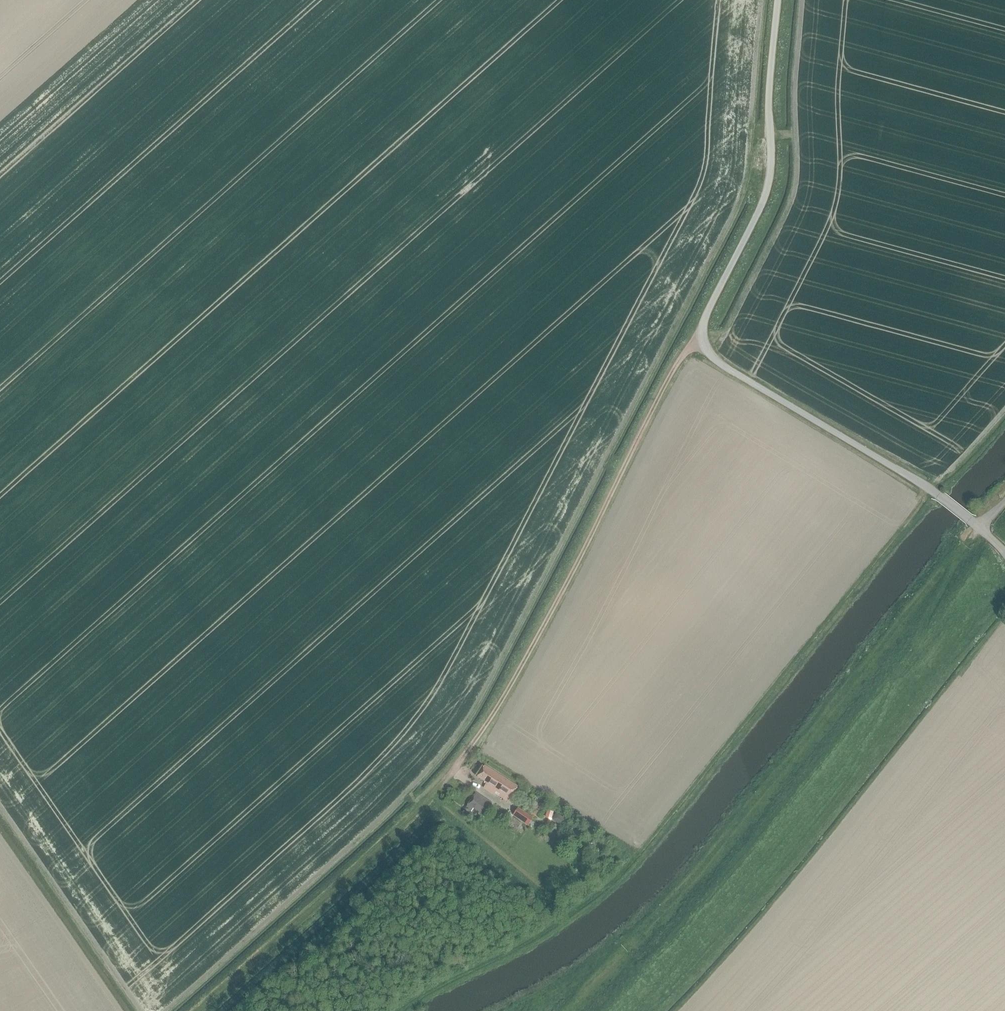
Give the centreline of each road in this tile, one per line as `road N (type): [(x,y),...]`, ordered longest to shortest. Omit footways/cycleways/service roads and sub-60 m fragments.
road 1 (unclassified): [(981,528),(706,349),(706,313),(770,176),(778,0)]

